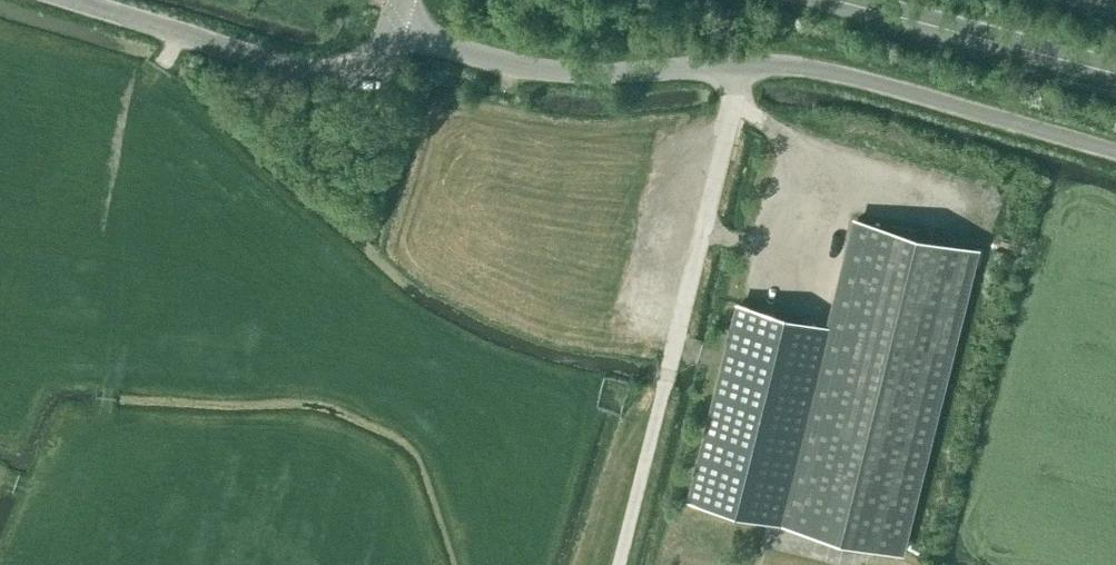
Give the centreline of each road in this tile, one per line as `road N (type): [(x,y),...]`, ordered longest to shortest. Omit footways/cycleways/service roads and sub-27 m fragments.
road 1 (unclassified): [(1115,152),(824,69),(573,72),(447,46),(393,19)]
road 2 (unclassified): [(75,0),(322,73),(371,61),(393,19)]
road 3 (motorway): [(859,0),(1115,67)]

